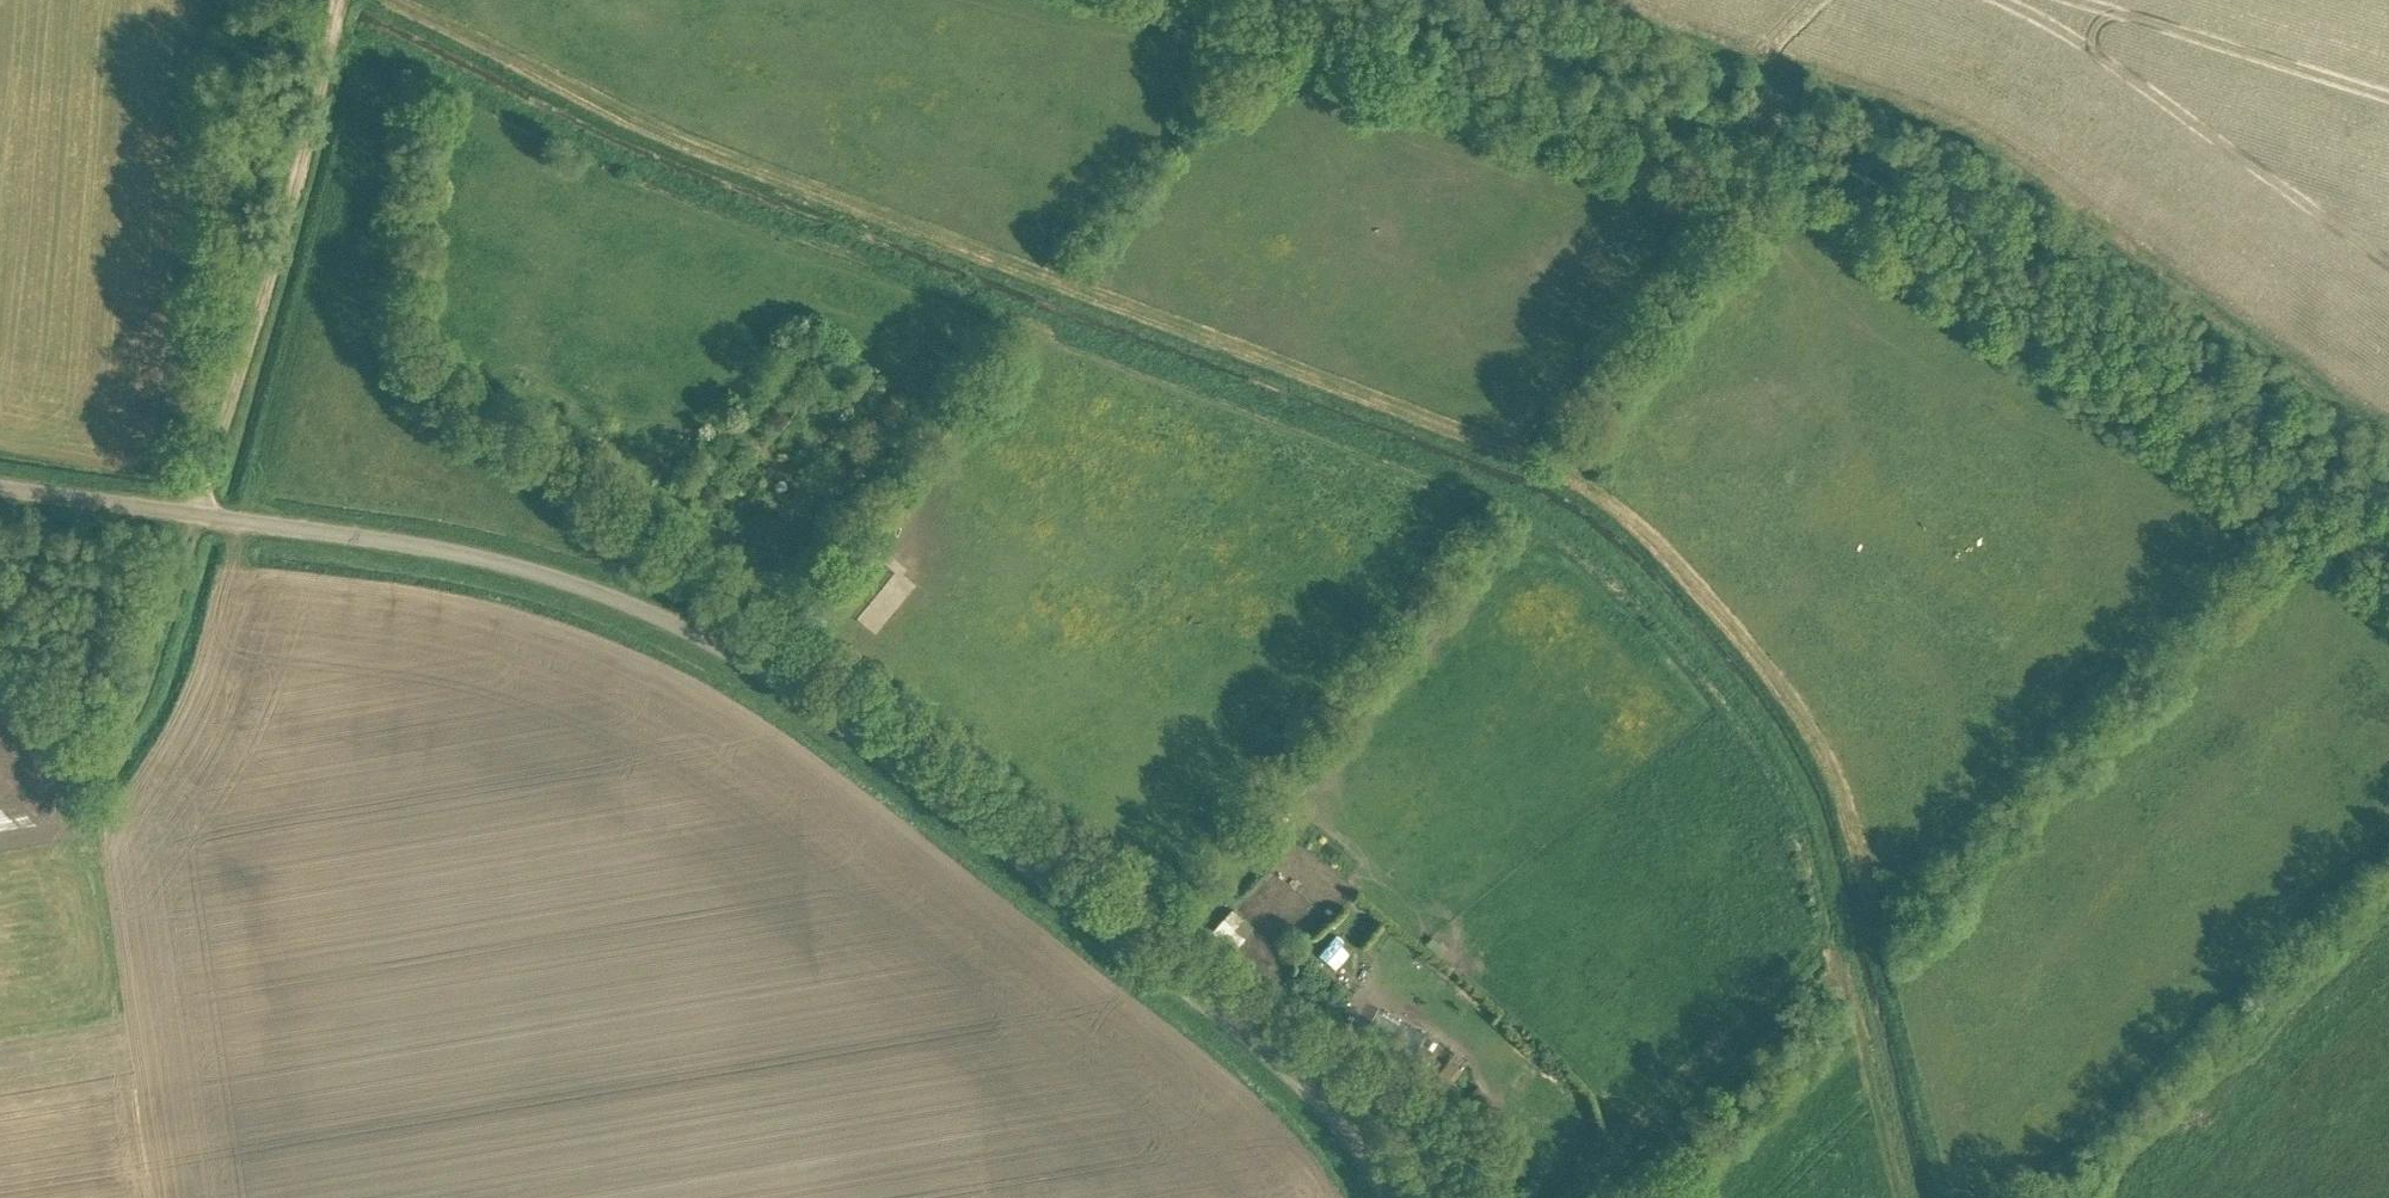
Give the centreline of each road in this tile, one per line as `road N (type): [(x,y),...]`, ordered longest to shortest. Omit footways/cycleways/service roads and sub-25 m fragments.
road 1 (unclassified): [(1388,1197),(1340,1127),(1288,1070),(793,688),(668,620),(510,565),(0,483)]
road 2 (track): [(198,512),(294,199),(339,0)]

